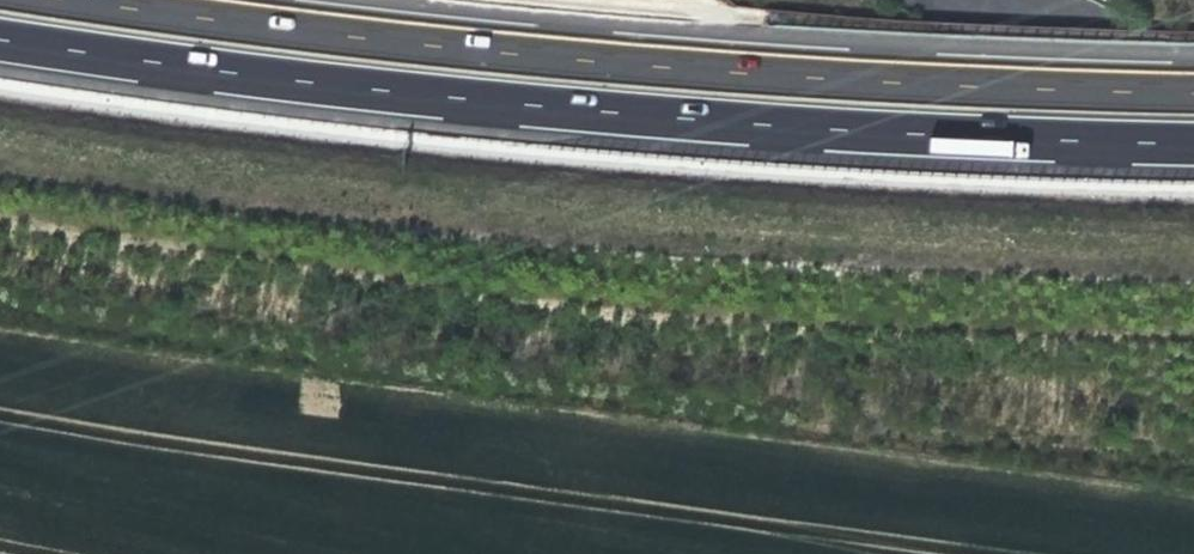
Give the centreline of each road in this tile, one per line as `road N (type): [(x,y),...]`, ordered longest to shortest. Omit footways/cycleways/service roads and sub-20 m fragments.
road 1 (motorway): [(0,37),(457,100),(813,130),(1193,144)]
road 2 (track): [(0,185),(634,250),(1193,287)]
road 3 (motorway): [(1193,82),(598,53),(143,0)]

